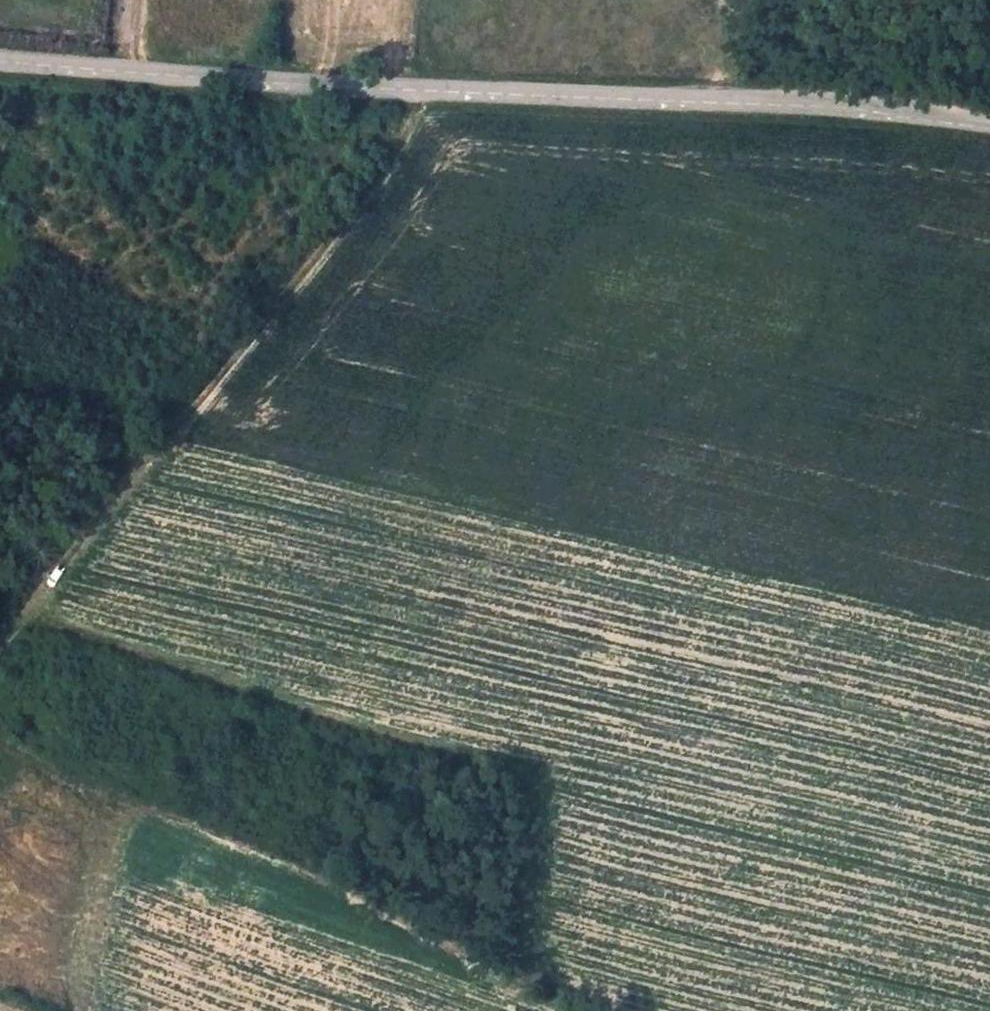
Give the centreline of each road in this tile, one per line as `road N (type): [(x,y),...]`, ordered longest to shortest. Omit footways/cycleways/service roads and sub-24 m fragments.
road 1 (unclassified): [(989,126),(834,107),(277,84),(0,63)]

